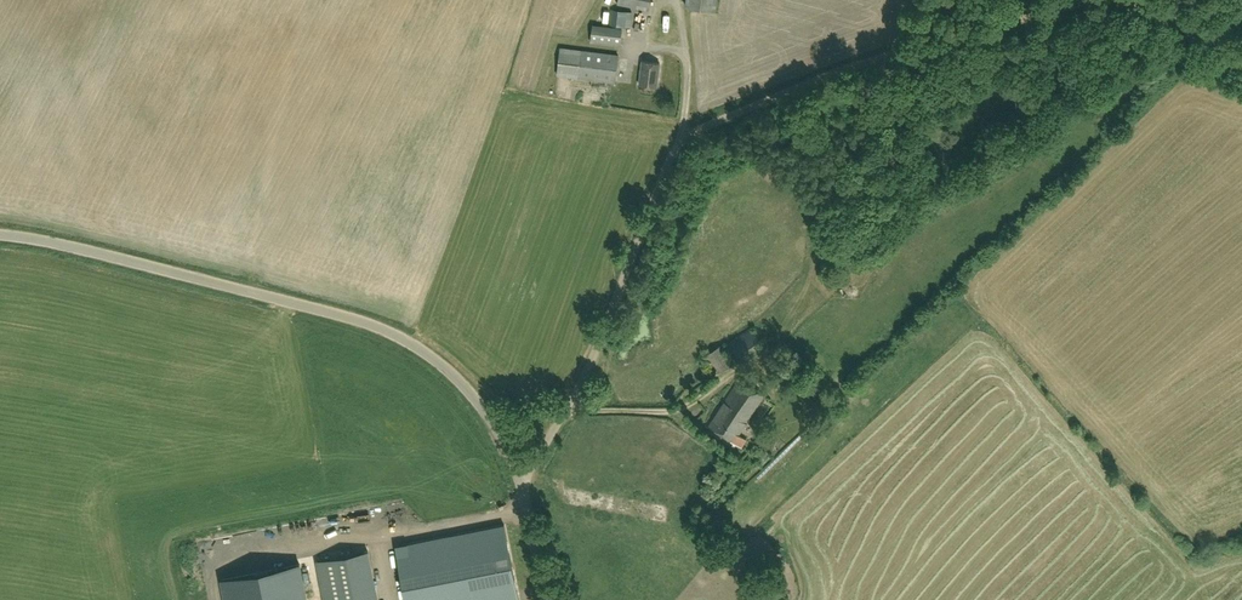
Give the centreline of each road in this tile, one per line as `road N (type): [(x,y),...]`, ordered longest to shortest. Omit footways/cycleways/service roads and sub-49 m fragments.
road 1 (unclassified): [(519,477),(557,425),(605,333),(668,162),(684,138),(854,66),(1096,0)]
road 2 (unclassified): [(519,477),(468,389),(428,355),(377,327),(0,234)]
road 3 (track): [(698,402),(677,412),(566,408)]
road 4 (unclassified): [(1128,0),(1241,57)]
road 5 (unclassified): [(545,599),(519,477)]

